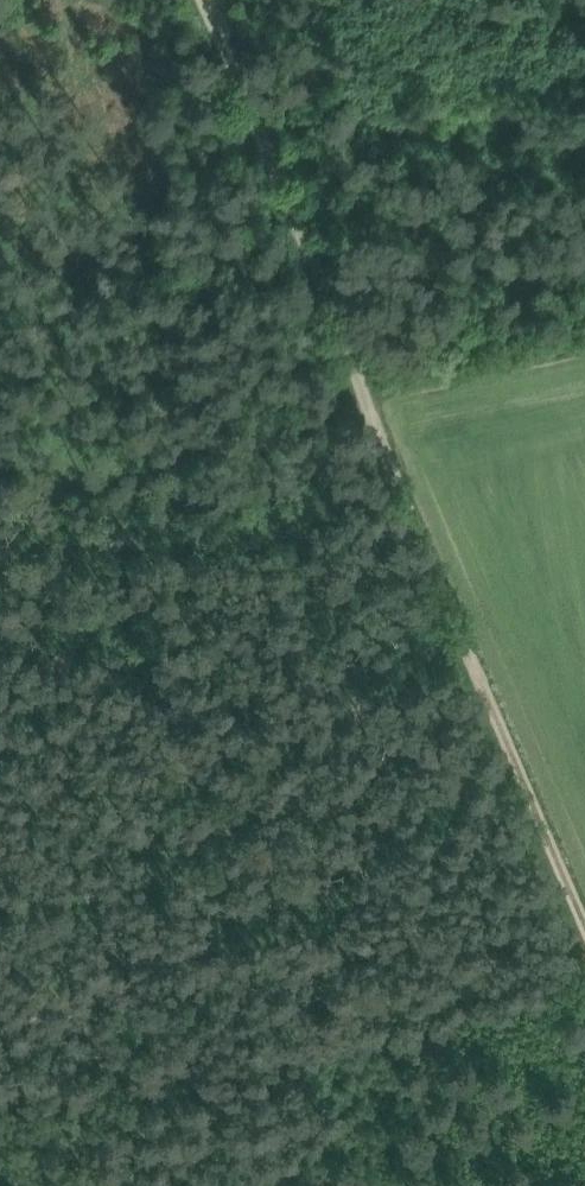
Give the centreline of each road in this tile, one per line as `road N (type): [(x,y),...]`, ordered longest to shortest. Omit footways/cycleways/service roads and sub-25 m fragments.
road 1 (track): [(584,899),(217,0)]

